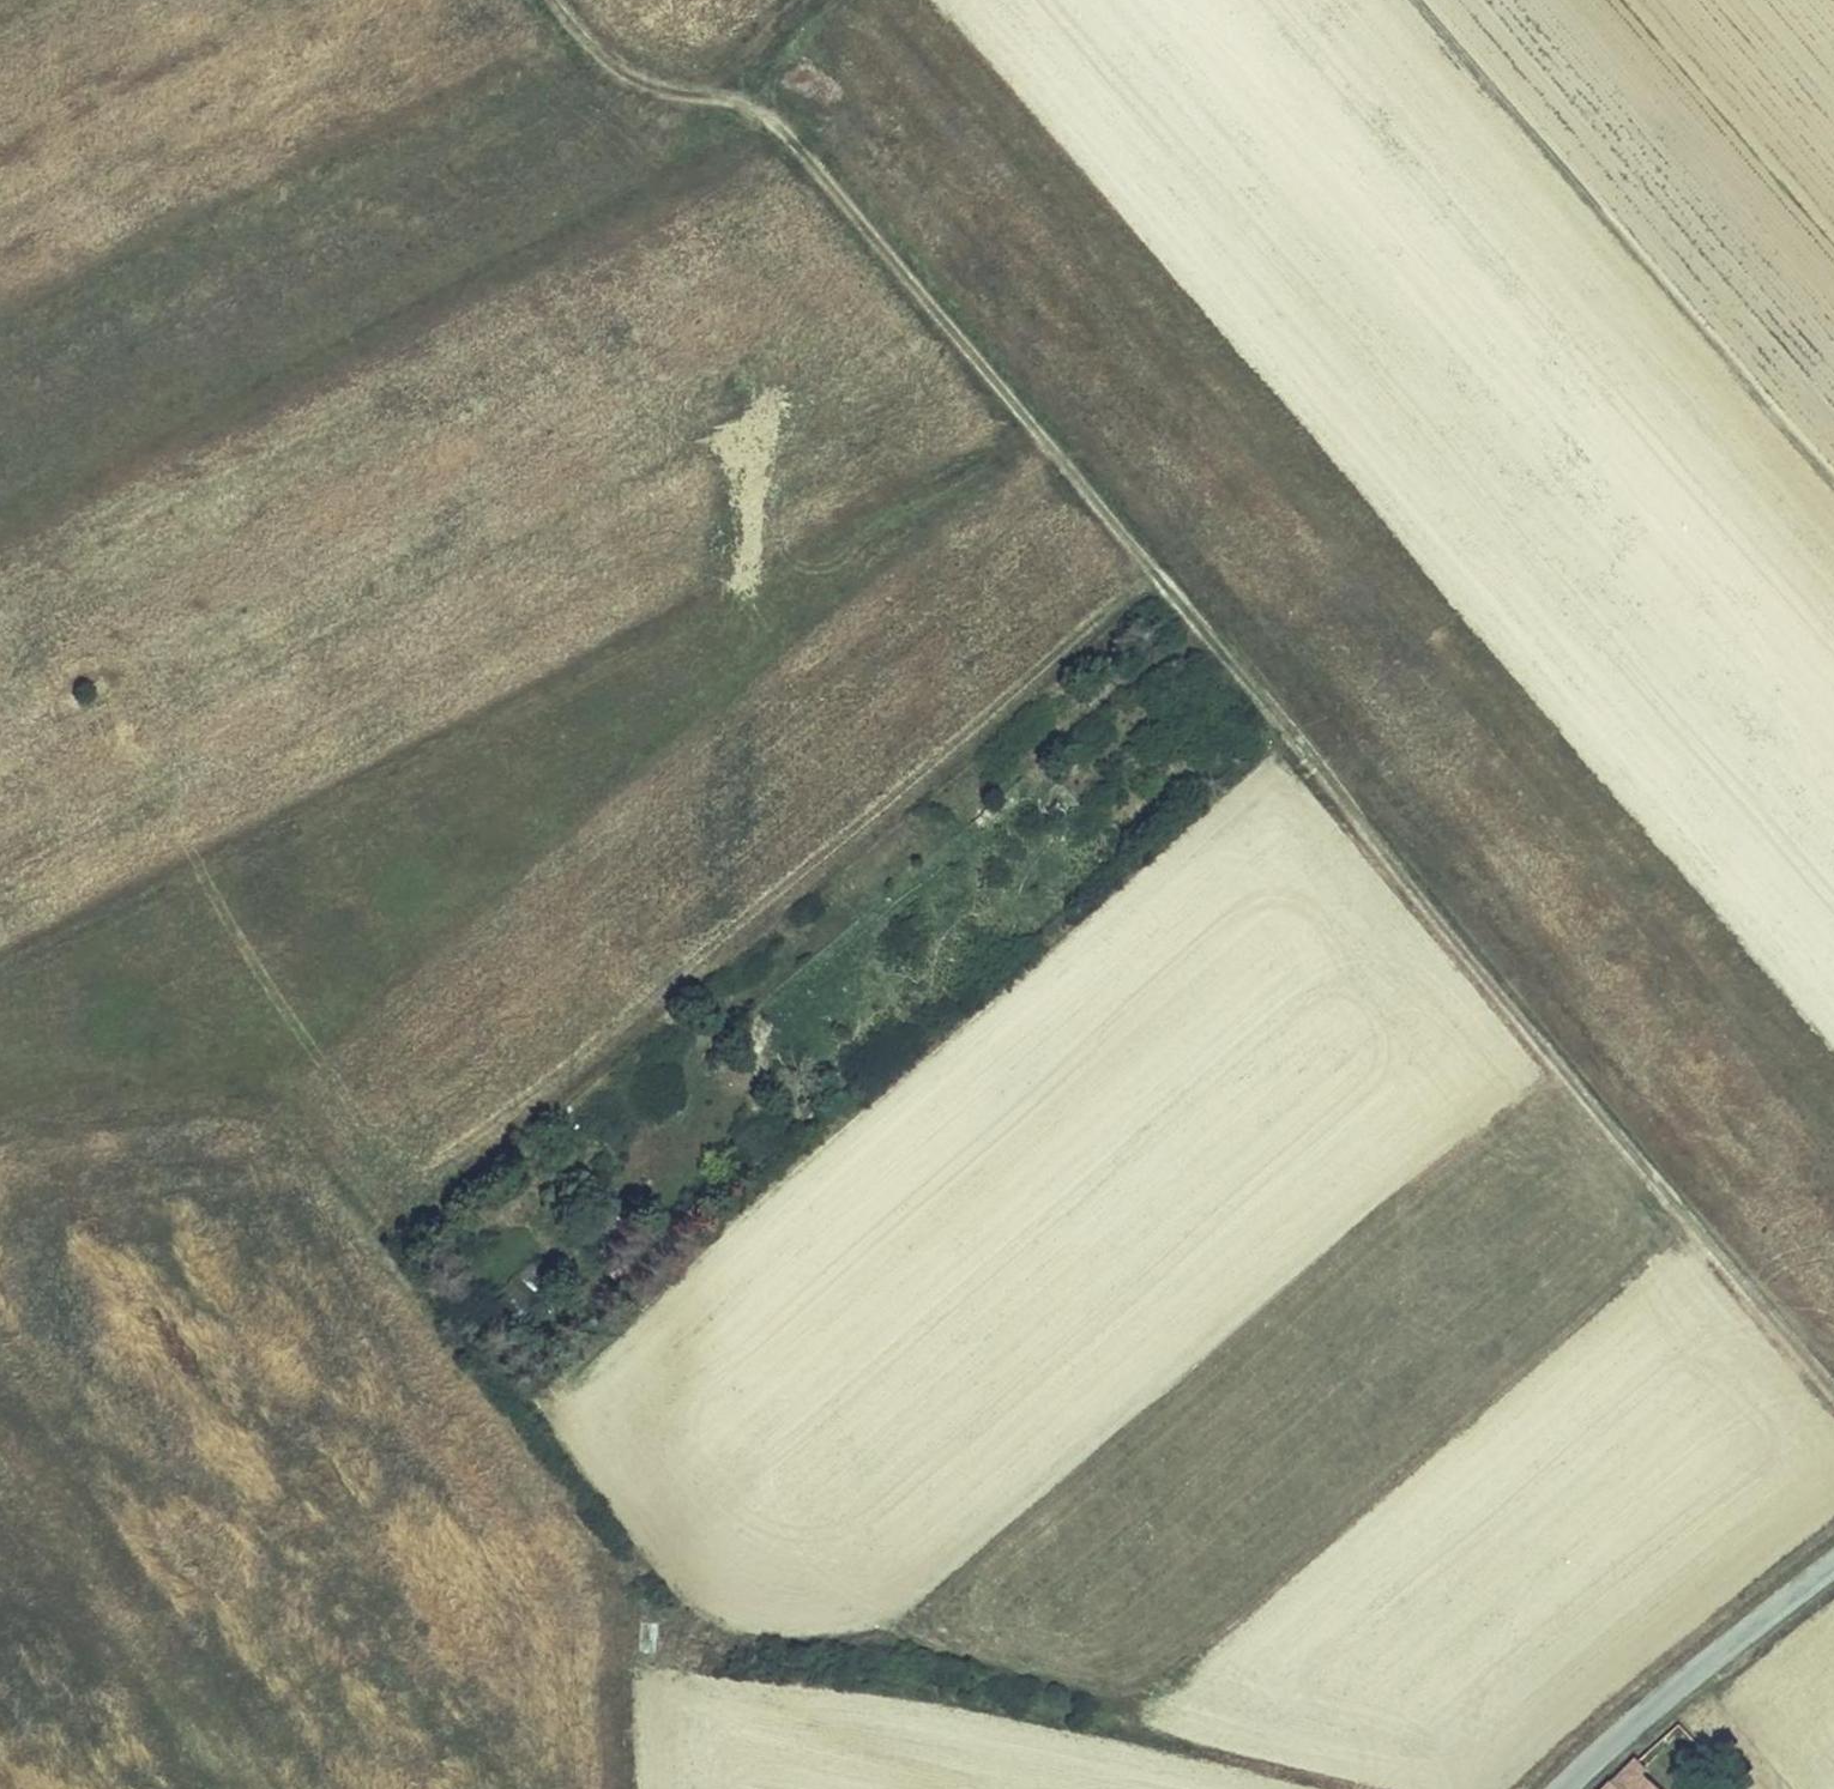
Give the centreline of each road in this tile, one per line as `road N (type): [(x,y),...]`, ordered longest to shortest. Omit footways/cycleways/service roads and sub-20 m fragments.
road 1 (track): [(1833,1397),(768,117),(639,93),(558,0)]
road 2 (unclassified): [(1833,1562),(1628,1720),(1559,1788)]

